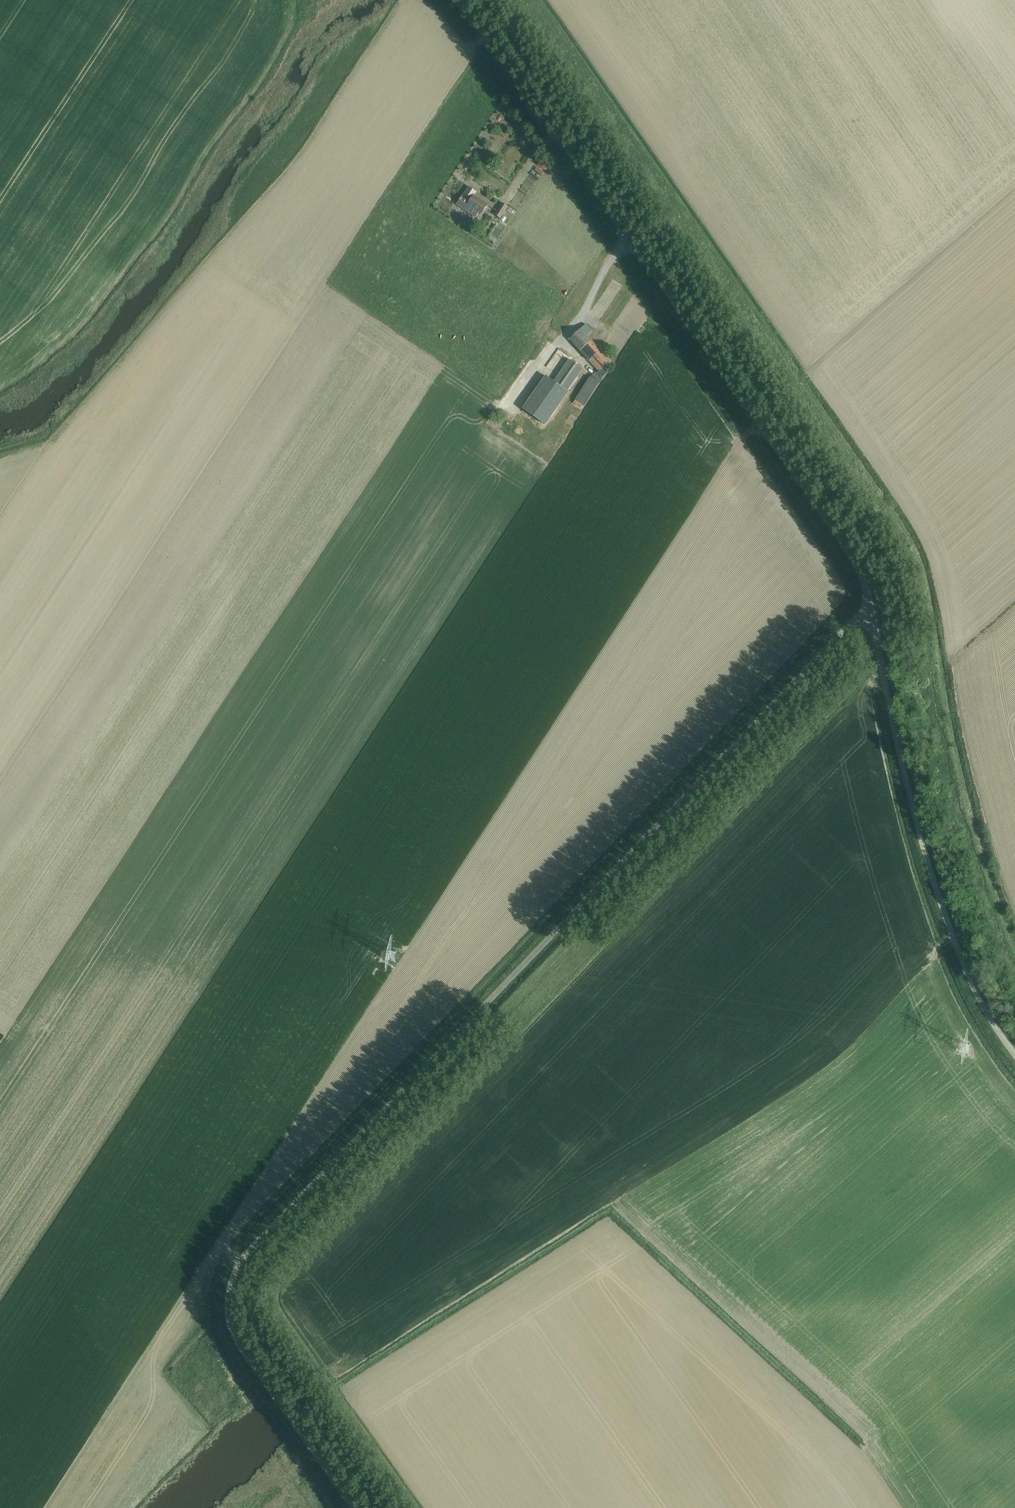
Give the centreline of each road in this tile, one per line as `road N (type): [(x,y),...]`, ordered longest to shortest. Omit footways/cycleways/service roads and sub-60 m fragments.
road 1 (unclassified): [(354,1507),(230,1327),(238,1268),(852,623),(872,618)]
road 2 (unclassified): [(872,618),(842,543),(491,40),(455,0)]
road 3 (unclassified): [(1014,1054),(969,977),(941,905),(872,618)]

